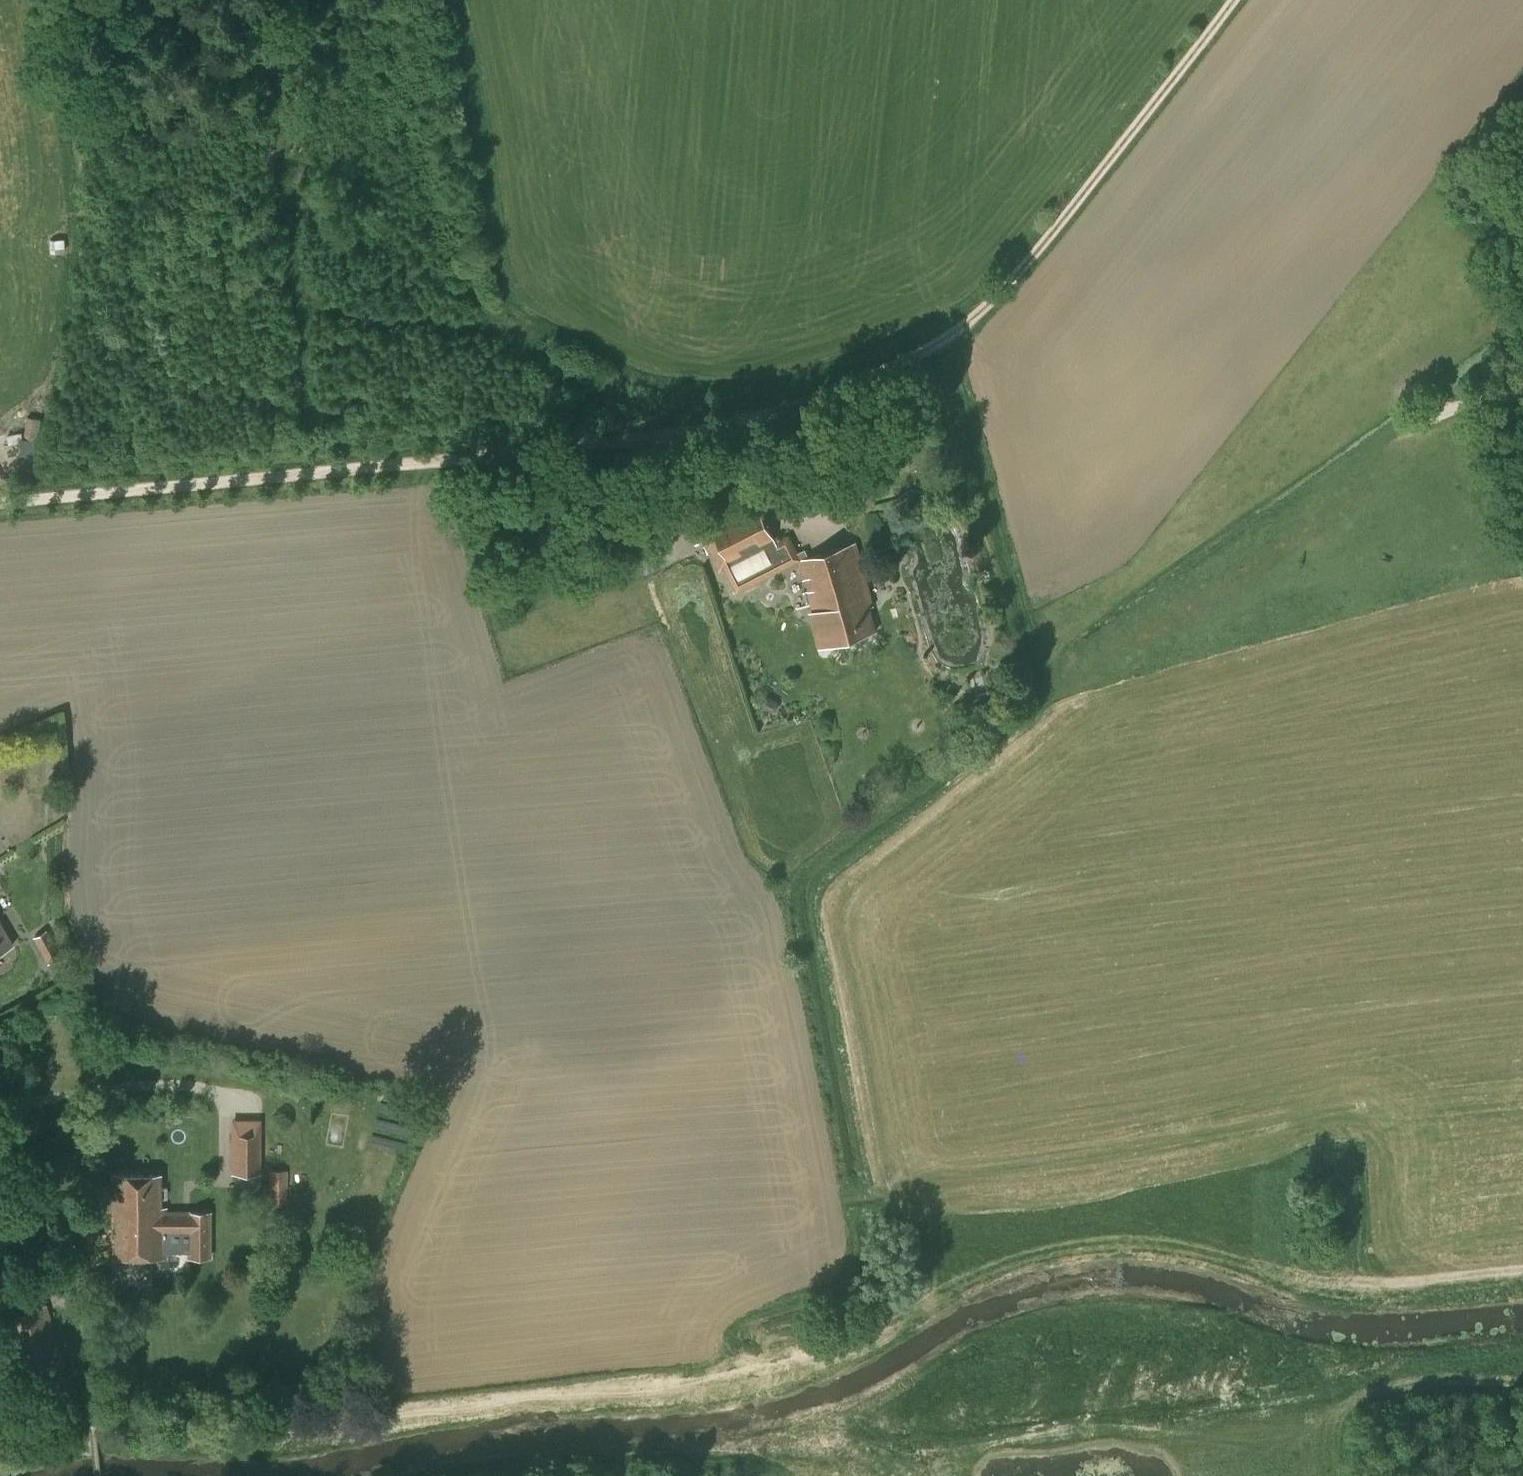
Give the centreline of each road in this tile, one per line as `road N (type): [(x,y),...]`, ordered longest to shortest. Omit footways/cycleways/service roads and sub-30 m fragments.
road 1 (track): [(0,503),(754,429),(1026,268),(1232,0)]

